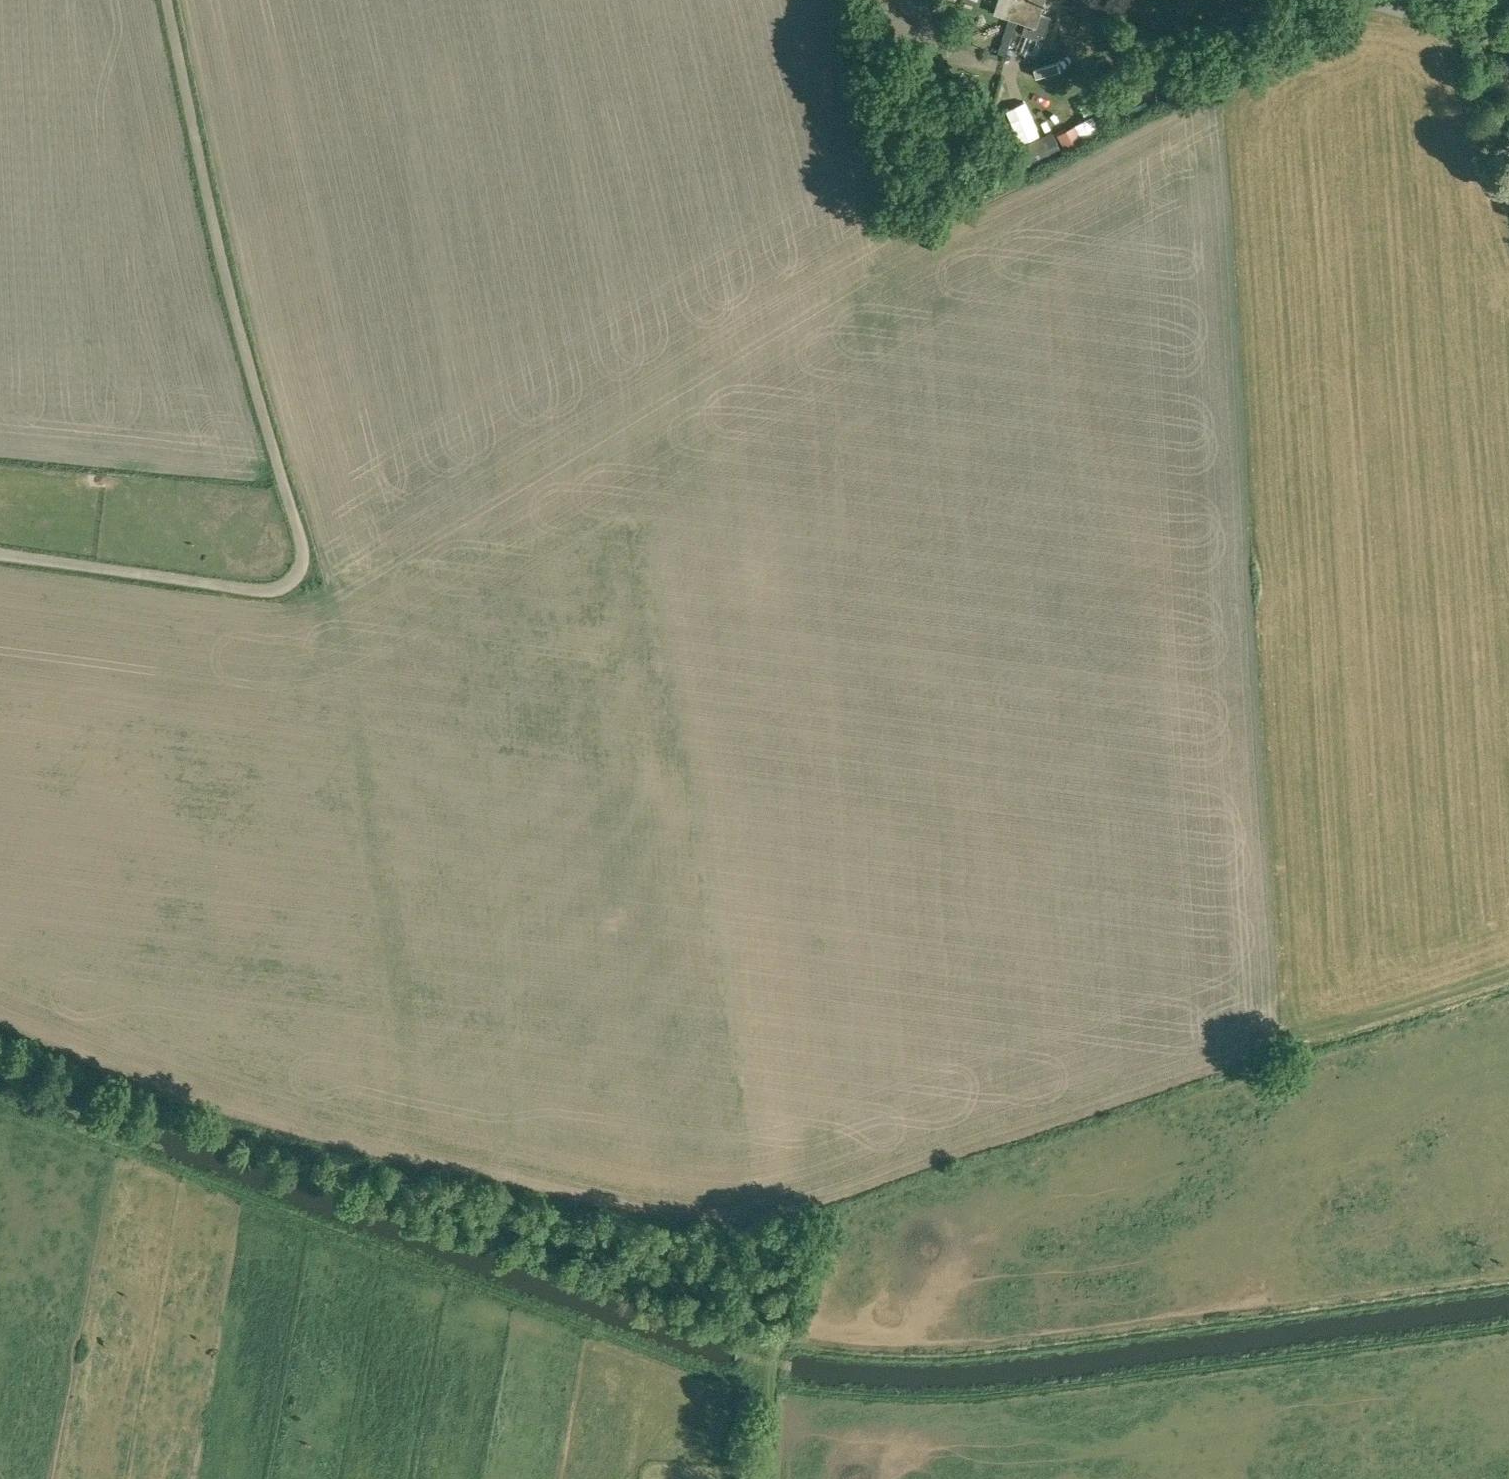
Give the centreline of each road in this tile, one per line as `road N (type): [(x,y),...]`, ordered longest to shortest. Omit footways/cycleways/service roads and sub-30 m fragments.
road 1 (unclassified): [(1508,44),(1364,0)]

